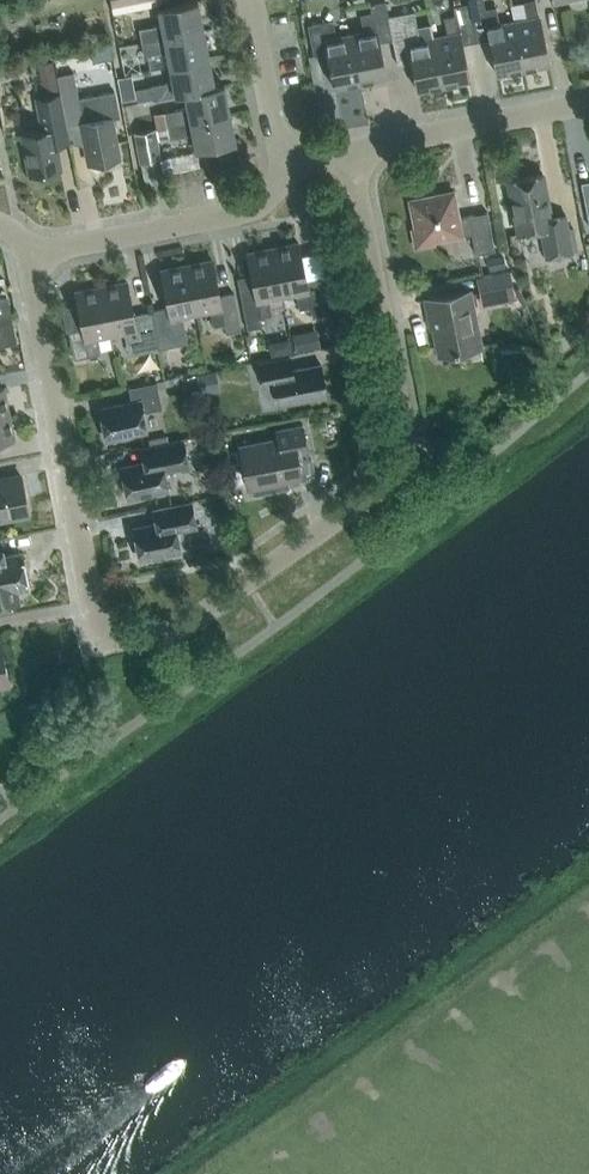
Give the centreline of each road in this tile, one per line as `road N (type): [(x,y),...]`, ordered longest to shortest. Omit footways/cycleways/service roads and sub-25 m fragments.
road 1 (residential): [(36,251),(92,618),(114,638),(142,640),(390,484),(403,450),(355,172)]
road 2 (residential): [(36,251),(268,217),(288,202),(293,181)]
road 3 (residential): [(355,172),(384,145),(588,102)]
road 4 (residential): [(293,181),(258,0)]

